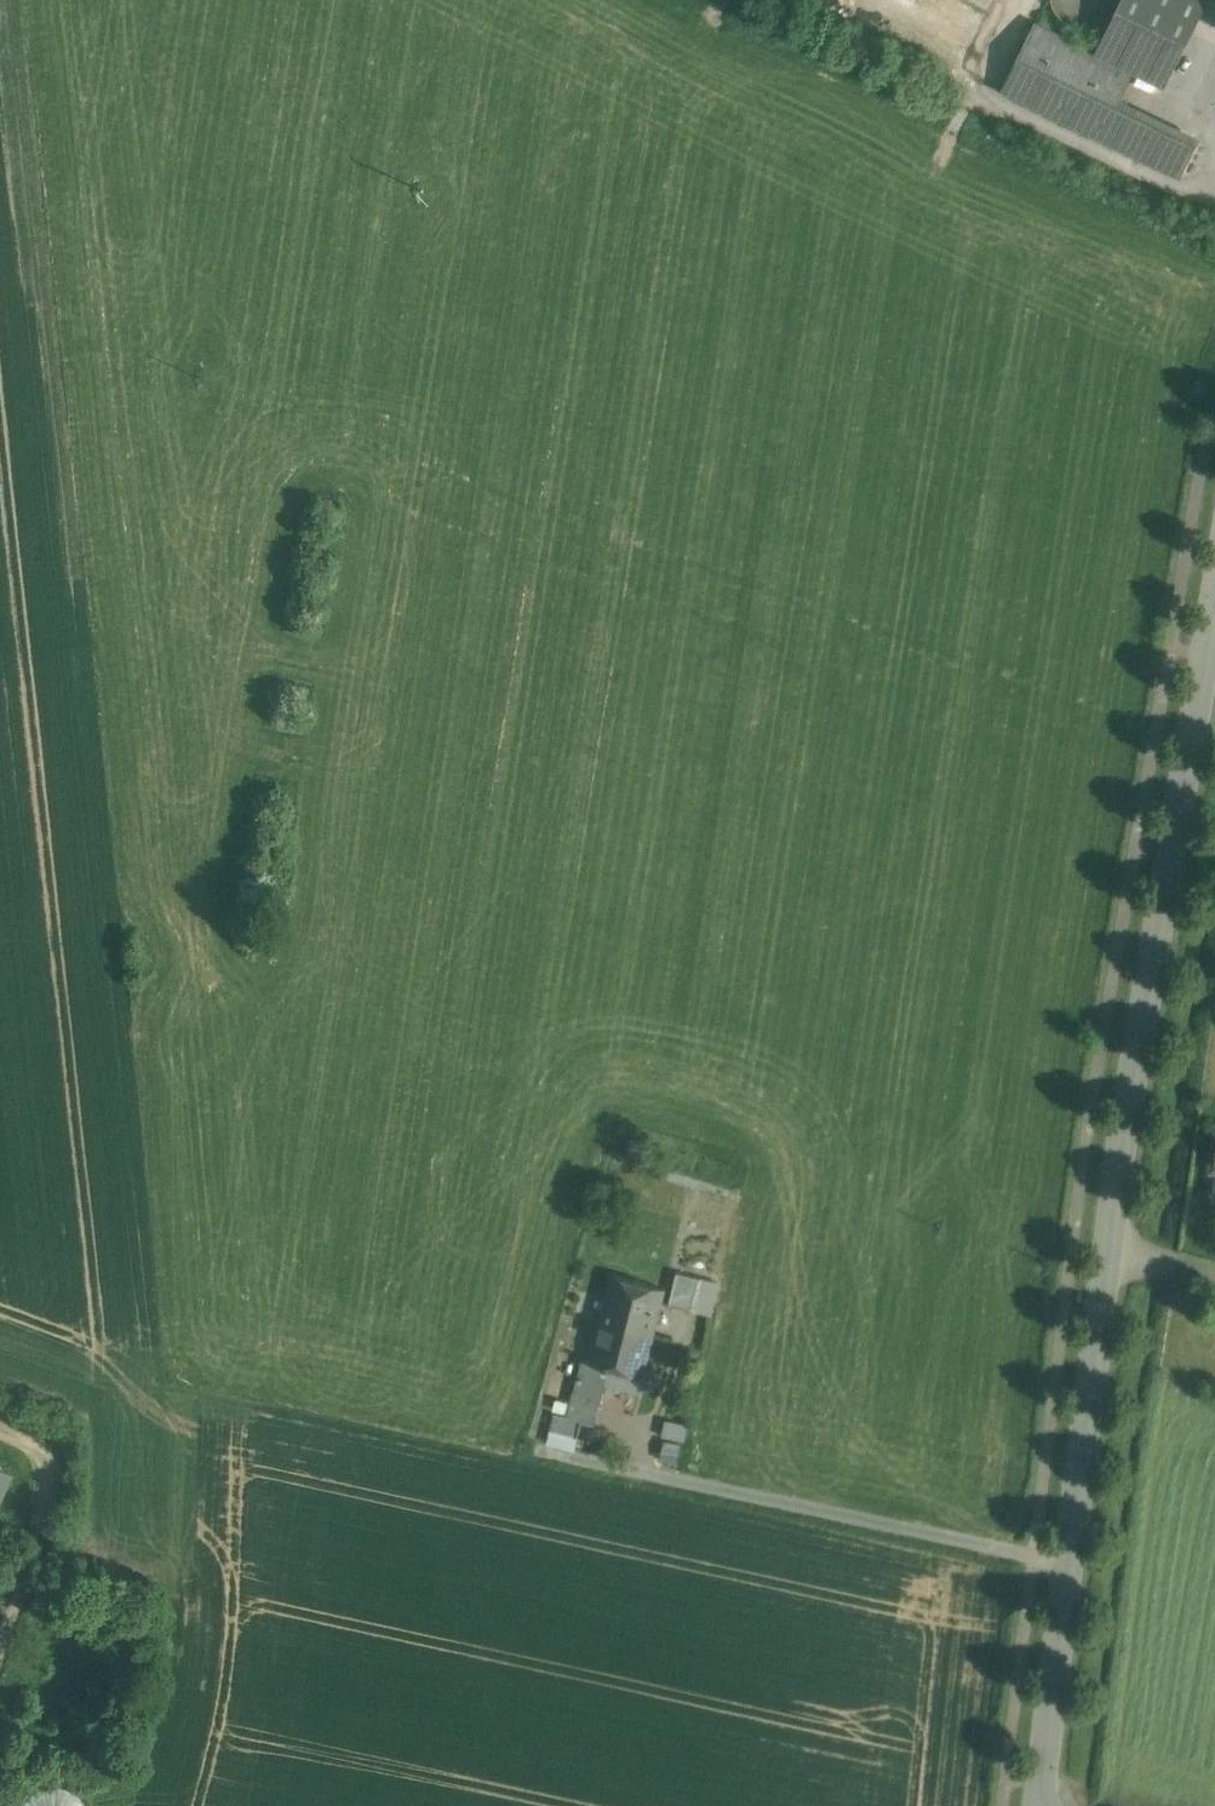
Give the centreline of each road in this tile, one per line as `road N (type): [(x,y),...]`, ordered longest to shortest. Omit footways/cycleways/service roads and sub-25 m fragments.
road 1 (residential): [(1214,631),(1127,1116),(1043,1805)]

